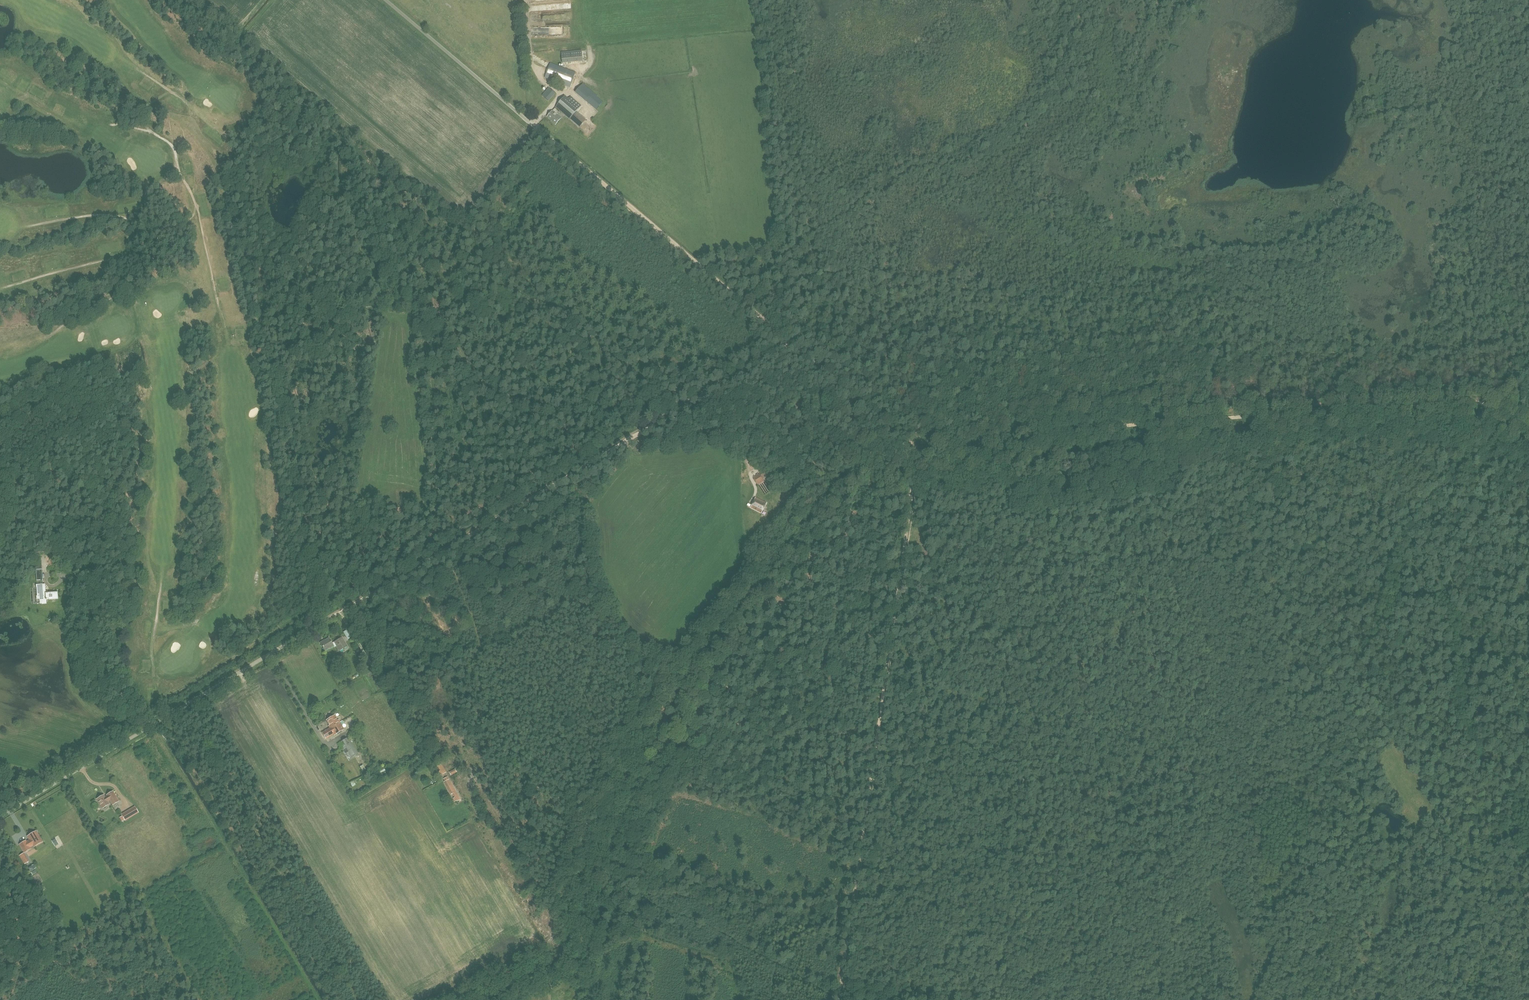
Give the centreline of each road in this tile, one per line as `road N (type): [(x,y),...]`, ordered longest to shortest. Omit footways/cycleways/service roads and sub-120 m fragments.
road 1 (track): [(1528,427),(1465,401),(1146,422),(986,450),(910,451)]
road 2 (track): [(317,625),(789,343)]
road 3 (track): [(839,999),(911,475)]
road 4 (unclassified): [(0,818),(317,625)]
road 5 (track): [(789,343),(540,131)]
road 6 (track): [(260,318),(317,625)]
road 7 (track): [(382,305),(413,303),(435,313),(497,393),(633,418)]
road 8 (unclassified): [(540,131),(386,0)]
road 9 (track): [(910,451),(789,343)]

